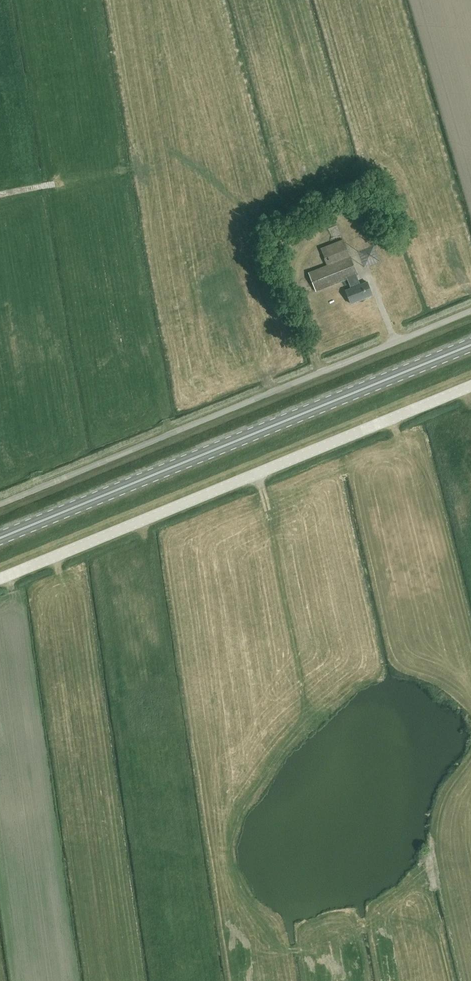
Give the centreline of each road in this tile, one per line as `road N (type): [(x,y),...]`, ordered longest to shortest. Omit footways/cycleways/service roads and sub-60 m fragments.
road 1 (primary): [(0,538),(470,344)]
road 2 (unclassified): [(0,504),(470,310)]
road 3 (unclassified): [(0,579),(470,386)]

